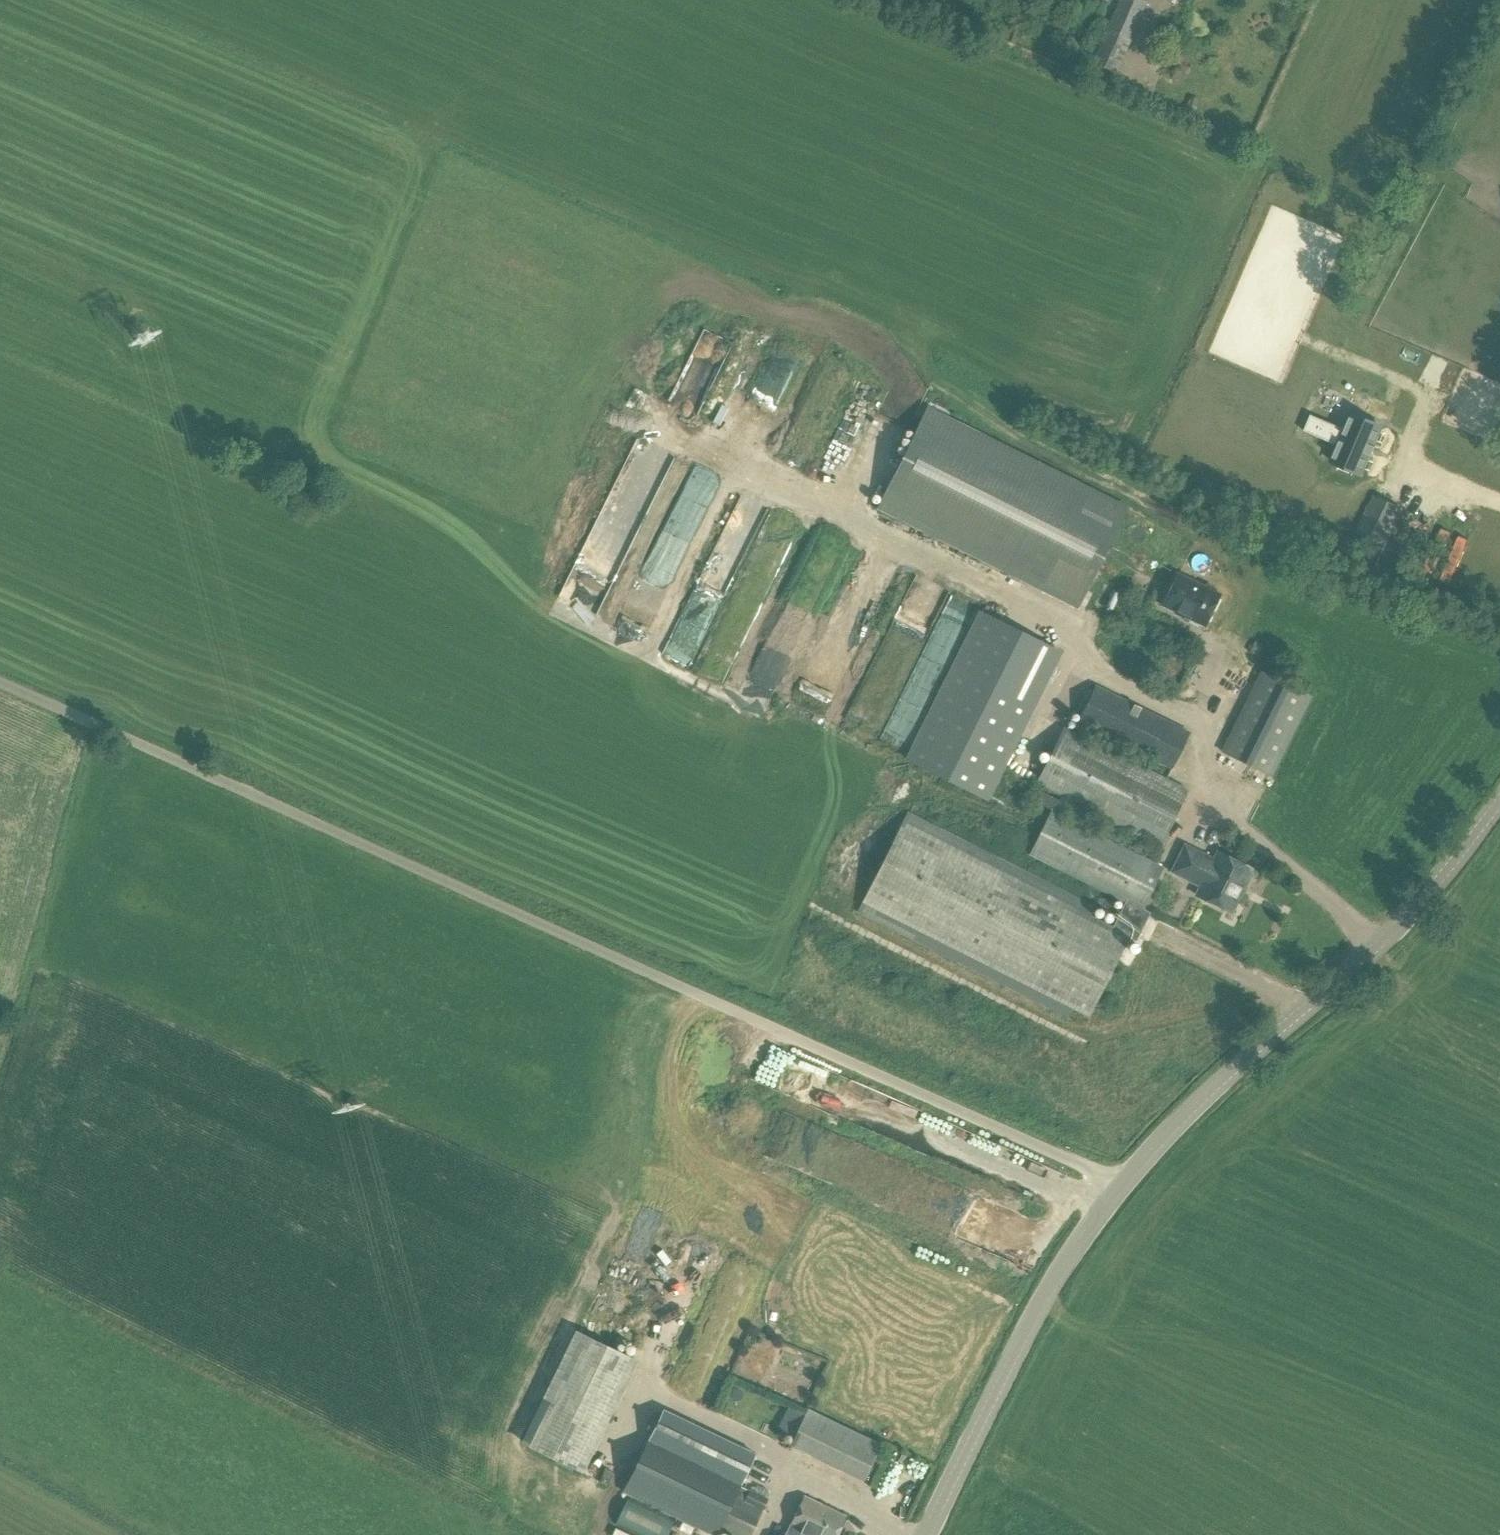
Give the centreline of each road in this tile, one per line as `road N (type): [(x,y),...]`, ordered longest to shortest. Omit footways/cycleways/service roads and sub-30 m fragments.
road 1 (residential): [(1128,1182),(0,680)]
road 2 (tertiary): [(1128,1182),(1241,1063),(1376,948),(1499,801)]
road 3 (tertiary): [(927,1534),(1064,1264),(1128,1182)]

